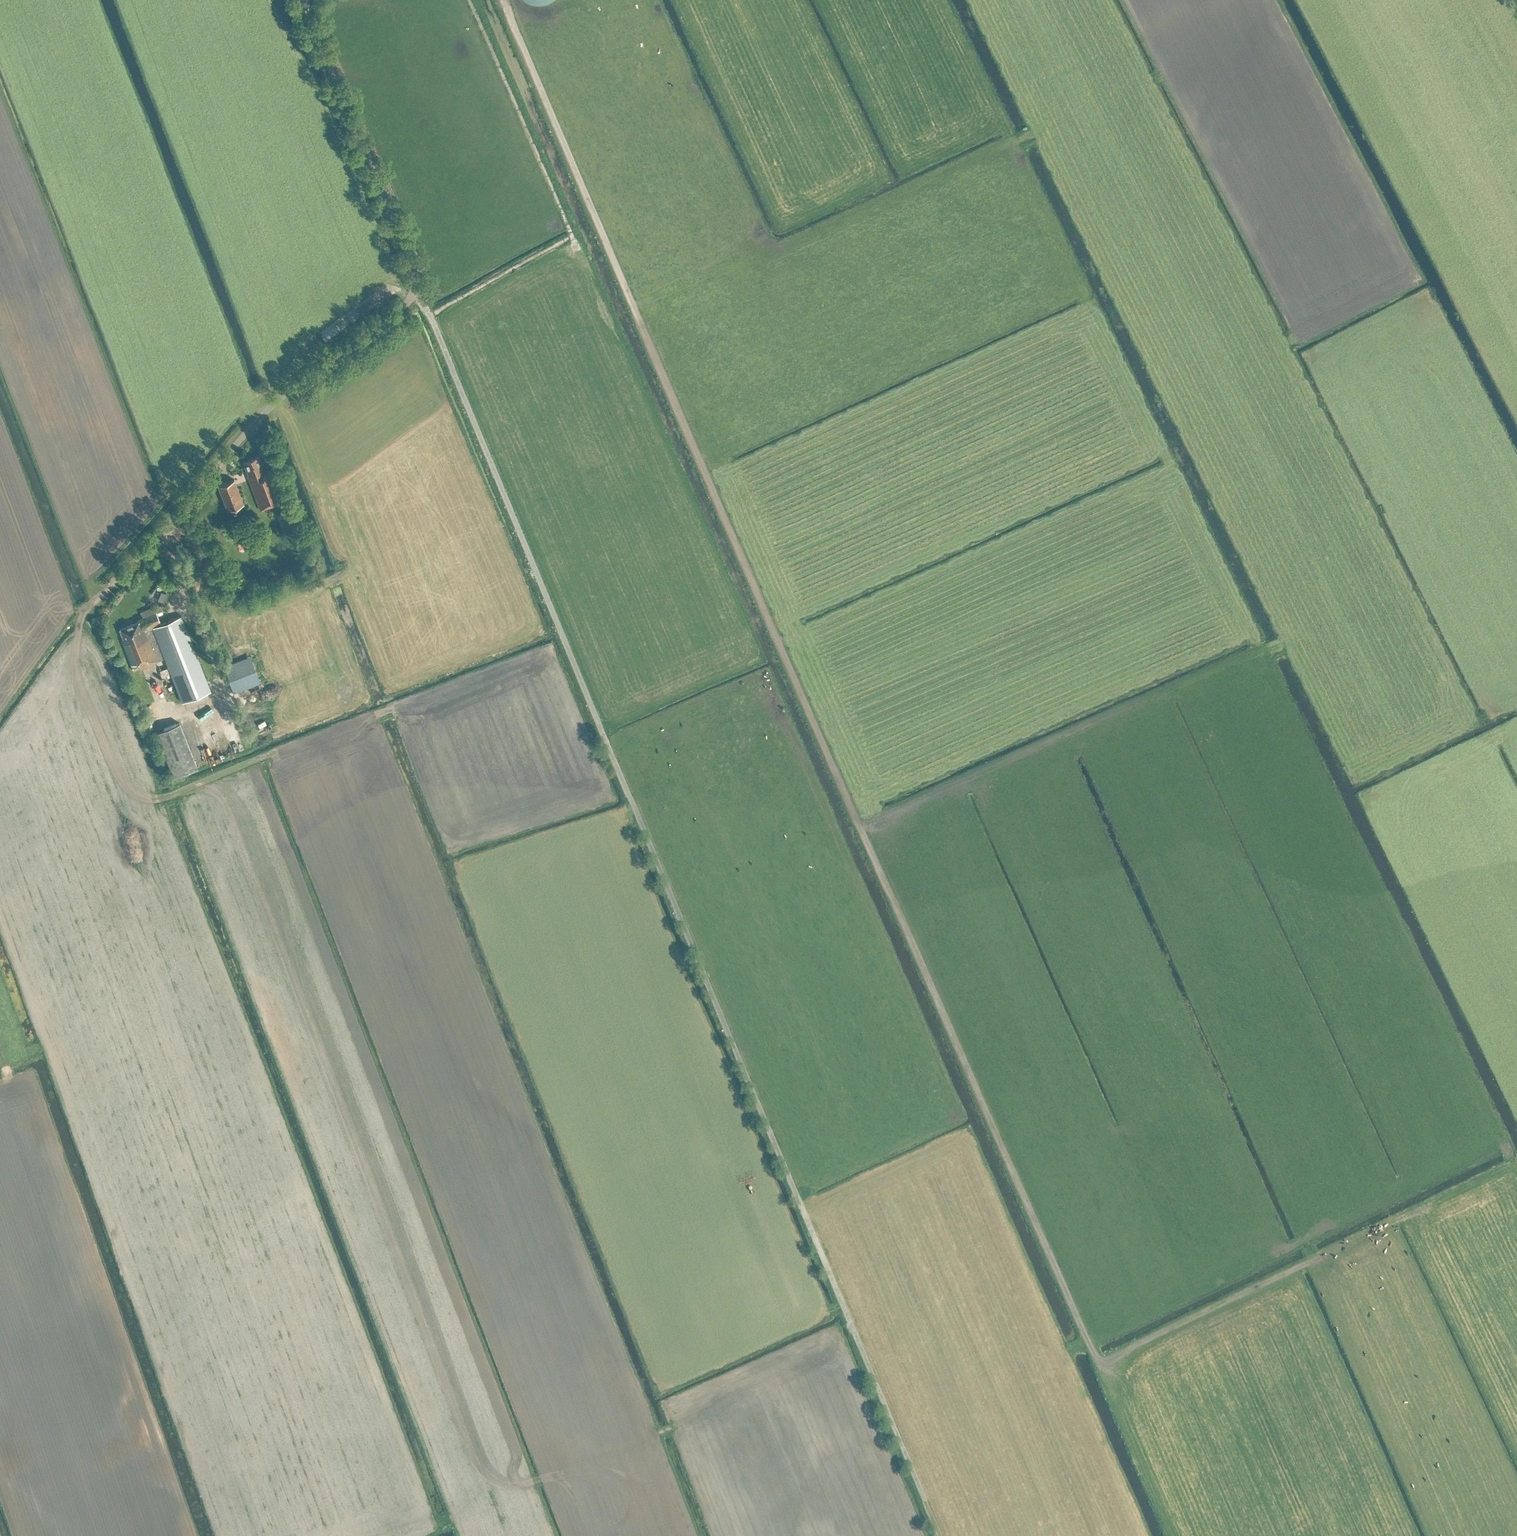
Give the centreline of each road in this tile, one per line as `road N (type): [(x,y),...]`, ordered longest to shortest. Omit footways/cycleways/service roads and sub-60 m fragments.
road 1 (residential): [(93,603),(264,412),(399,309),(414,289),(413,262),(301,0)]

